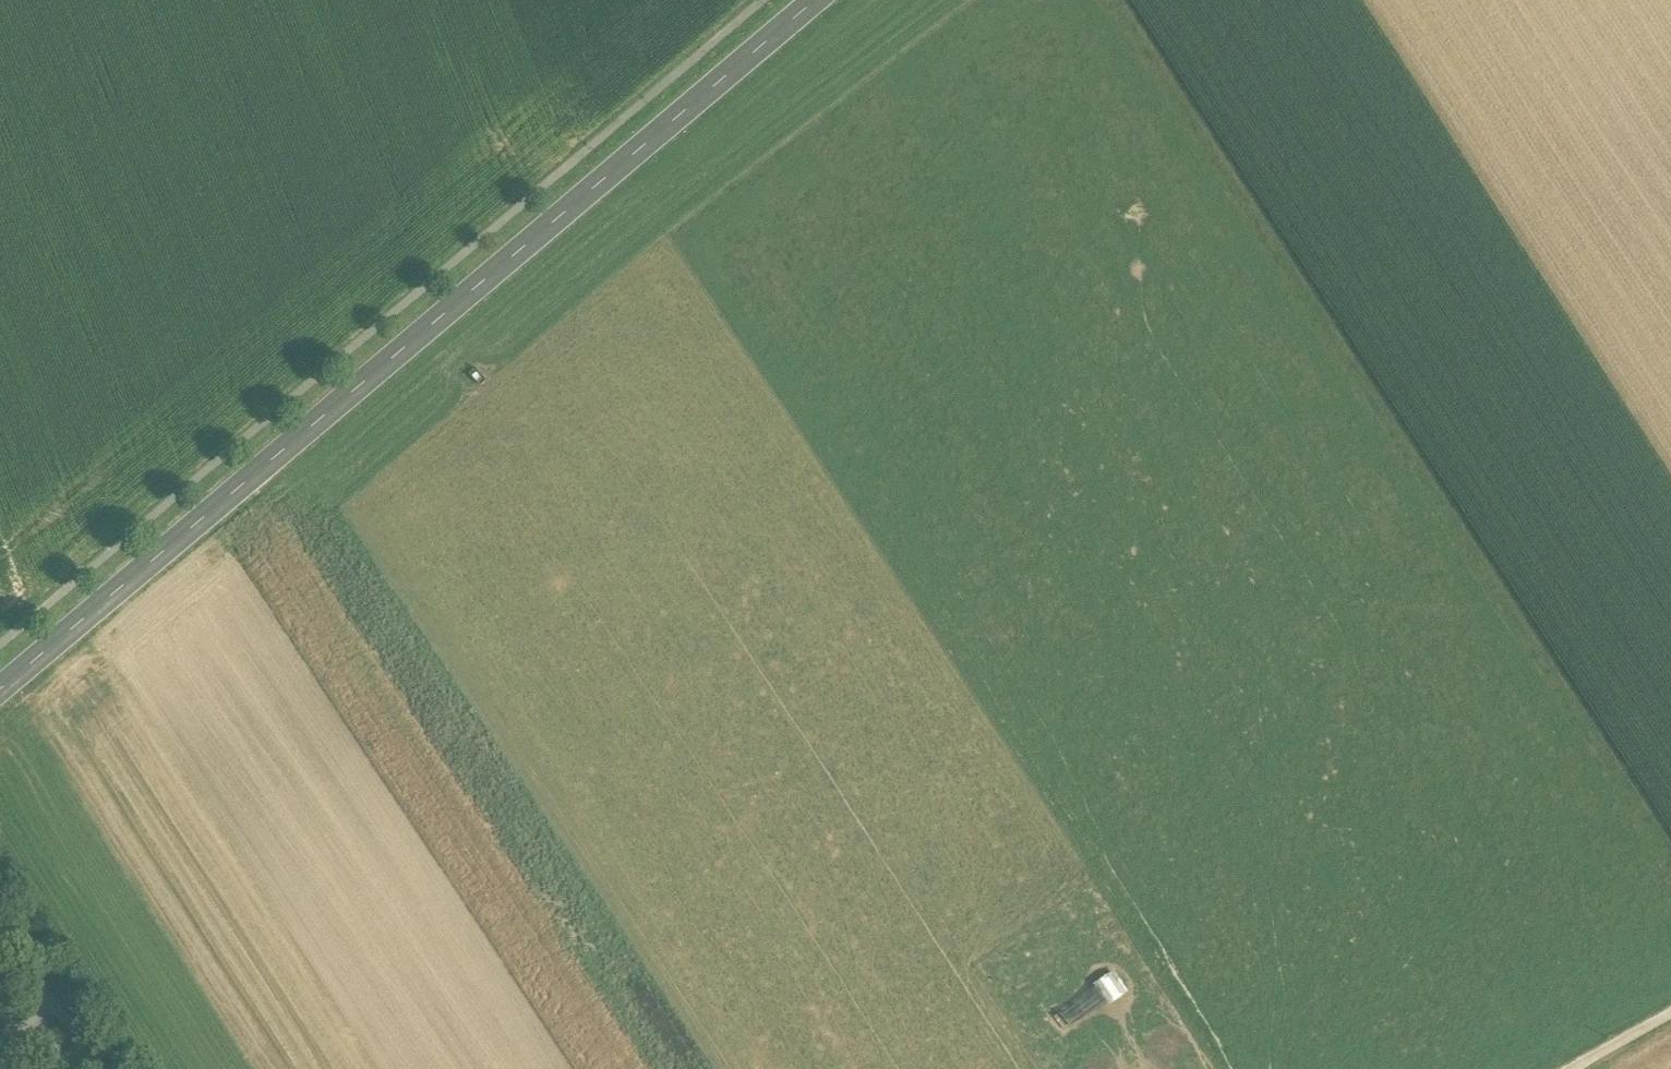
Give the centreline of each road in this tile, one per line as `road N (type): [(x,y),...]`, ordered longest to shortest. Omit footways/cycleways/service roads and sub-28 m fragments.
road 1 (tertiary): [(820,0),(0,688)]

